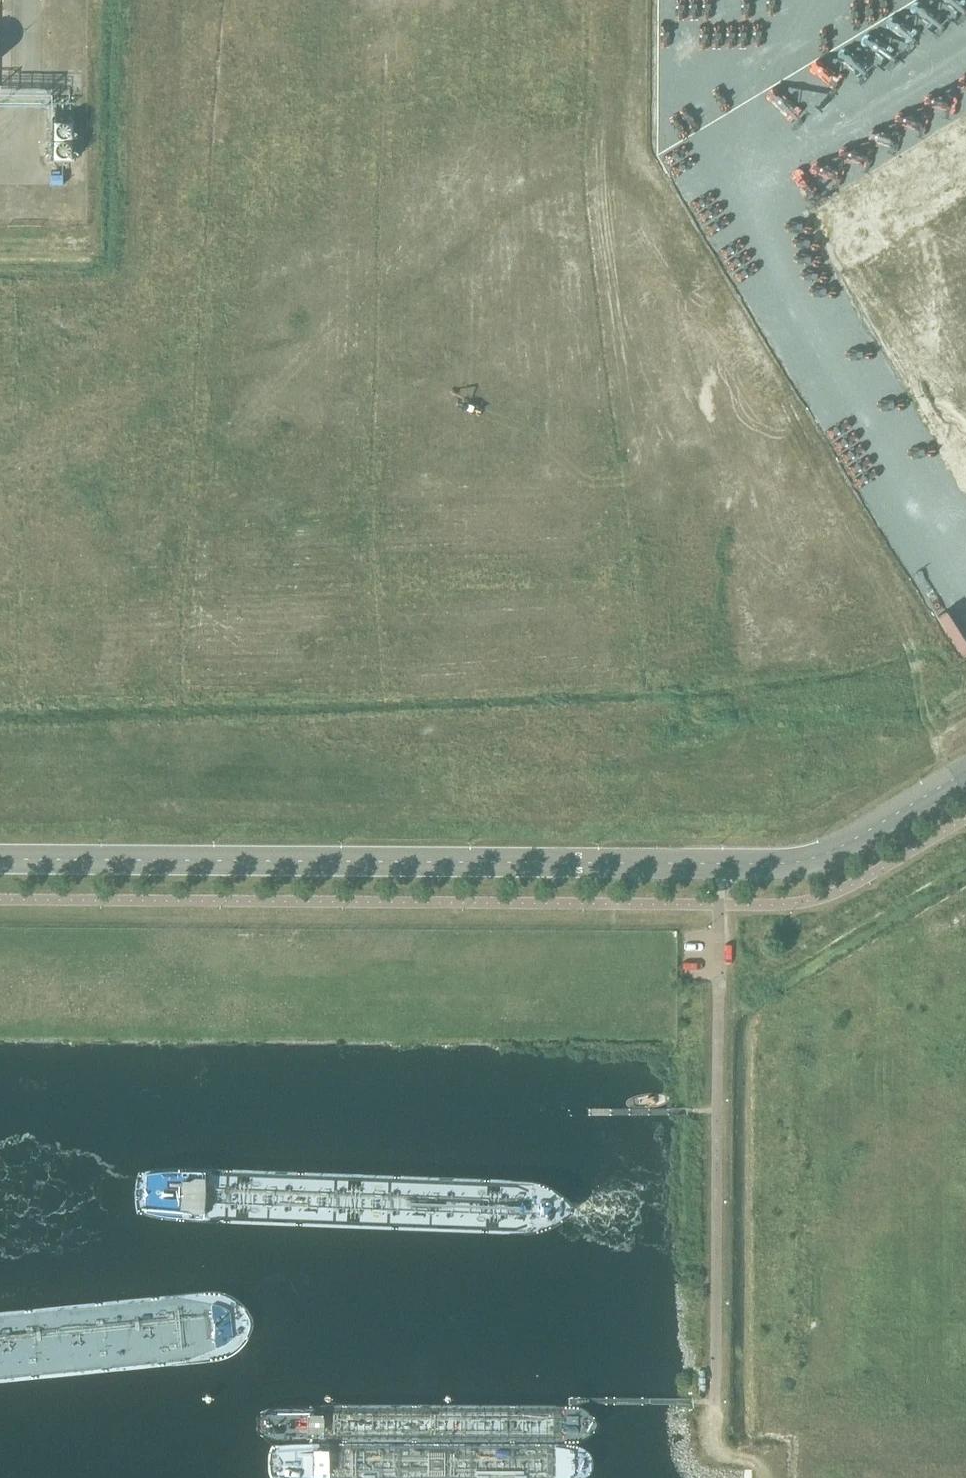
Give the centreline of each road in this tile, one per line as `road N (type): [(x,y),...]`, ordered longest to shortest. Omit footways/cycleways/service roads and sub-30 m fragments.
road 1 (unclassified): [(0,862),(785,864),(825,855),(965,770)]

